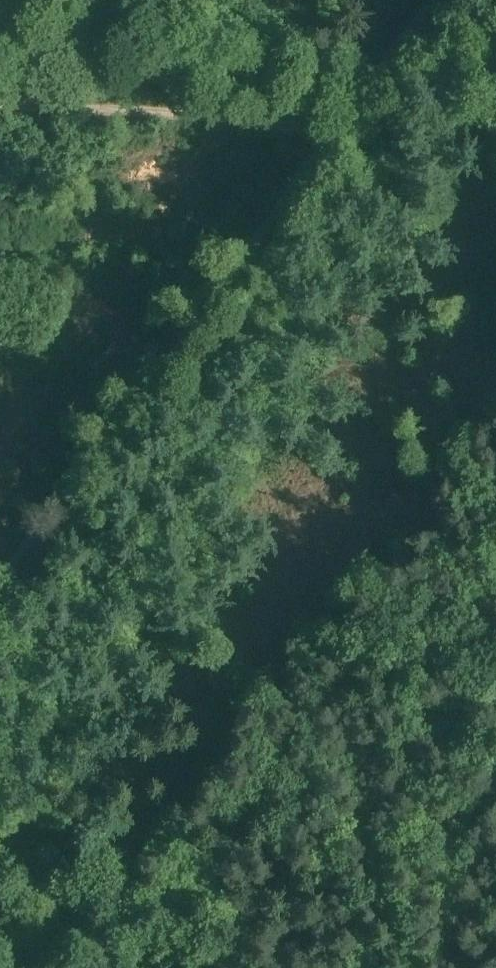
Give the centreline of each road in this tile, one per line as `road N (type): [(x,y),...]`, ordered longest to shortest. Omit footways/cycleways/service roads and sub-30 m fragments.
road 1 (track): [(317,121),(0,596)]
road 2 (track): [(0,116),(317,121)]
road 3 (track): [(73,967),(0,813)]
road 4 (track): [(317,121),(408,0)]

